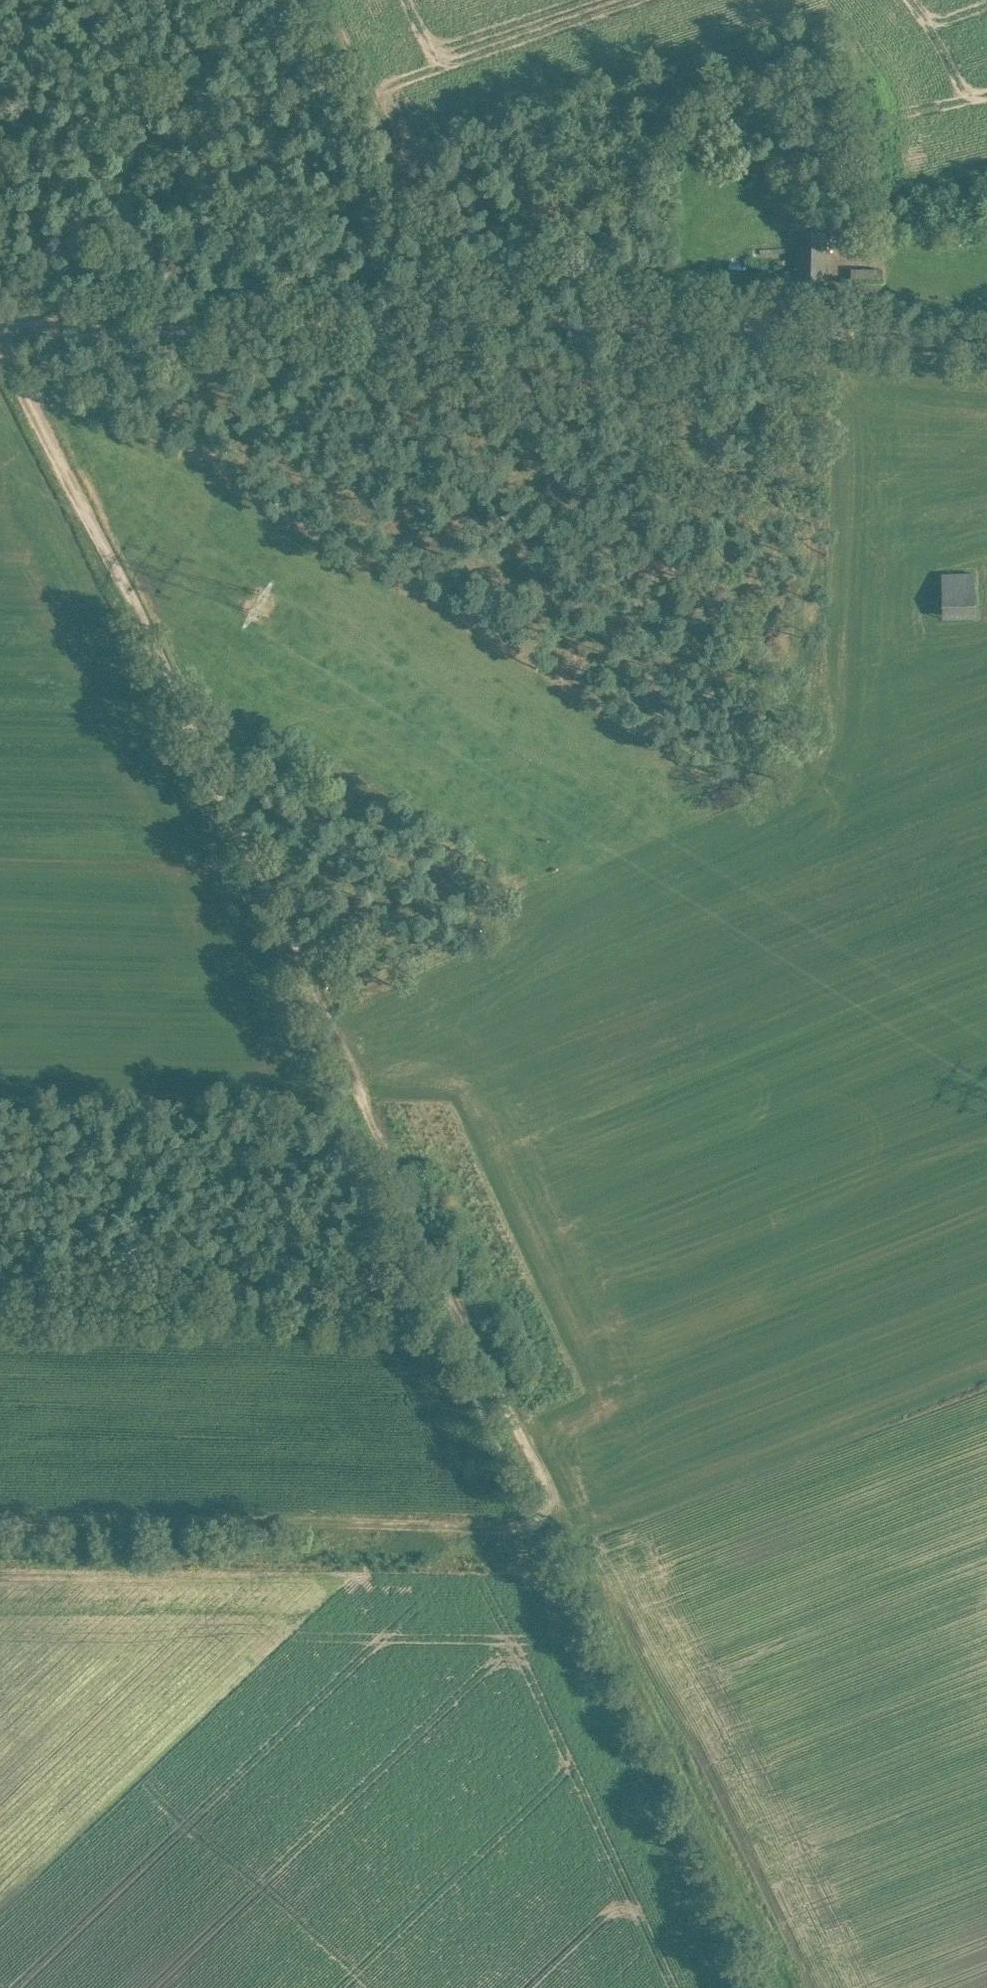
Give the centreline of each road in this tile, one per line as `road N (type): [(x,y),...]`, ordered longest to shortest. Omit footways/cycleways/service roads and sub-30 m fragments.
road 1 (track): [(28,369),(560,1521),(0,1519)]
road 2 (track): [(986,331),(482,307)]
road 3 (track): [(28,369),(61,330),(482,307)]

